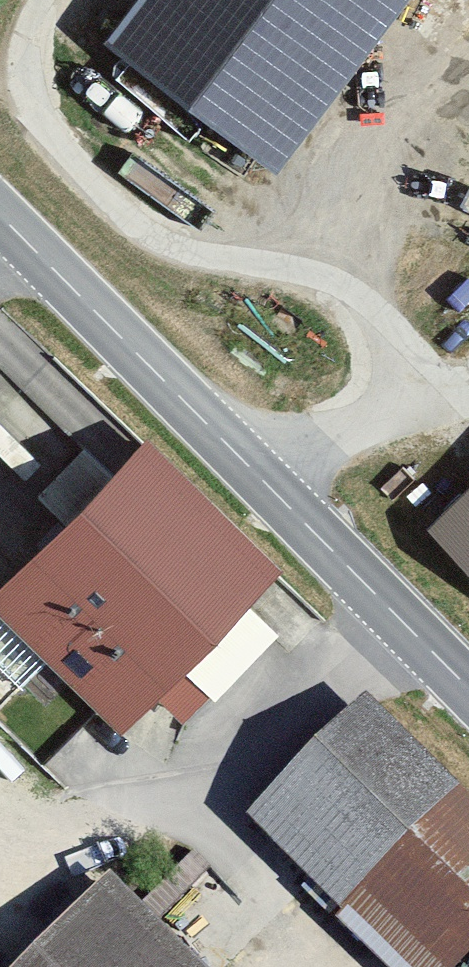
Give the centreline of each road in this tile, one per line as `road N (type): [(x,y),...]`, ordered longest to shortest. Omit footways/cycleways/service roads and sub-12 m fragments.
road 1 (track): [(47,0),(11,70),(66,147),(154,239),(301,270),(361,301),(405,353),(372,415),(251,480)]
road 2 (tertiary): [(0,224),(468,696)]
road 3 (track): [(320,966),(280,936),(172,791),(56,810),(0,777)]
road 4 (track): [(375,606),(275,670),(172,791)]

